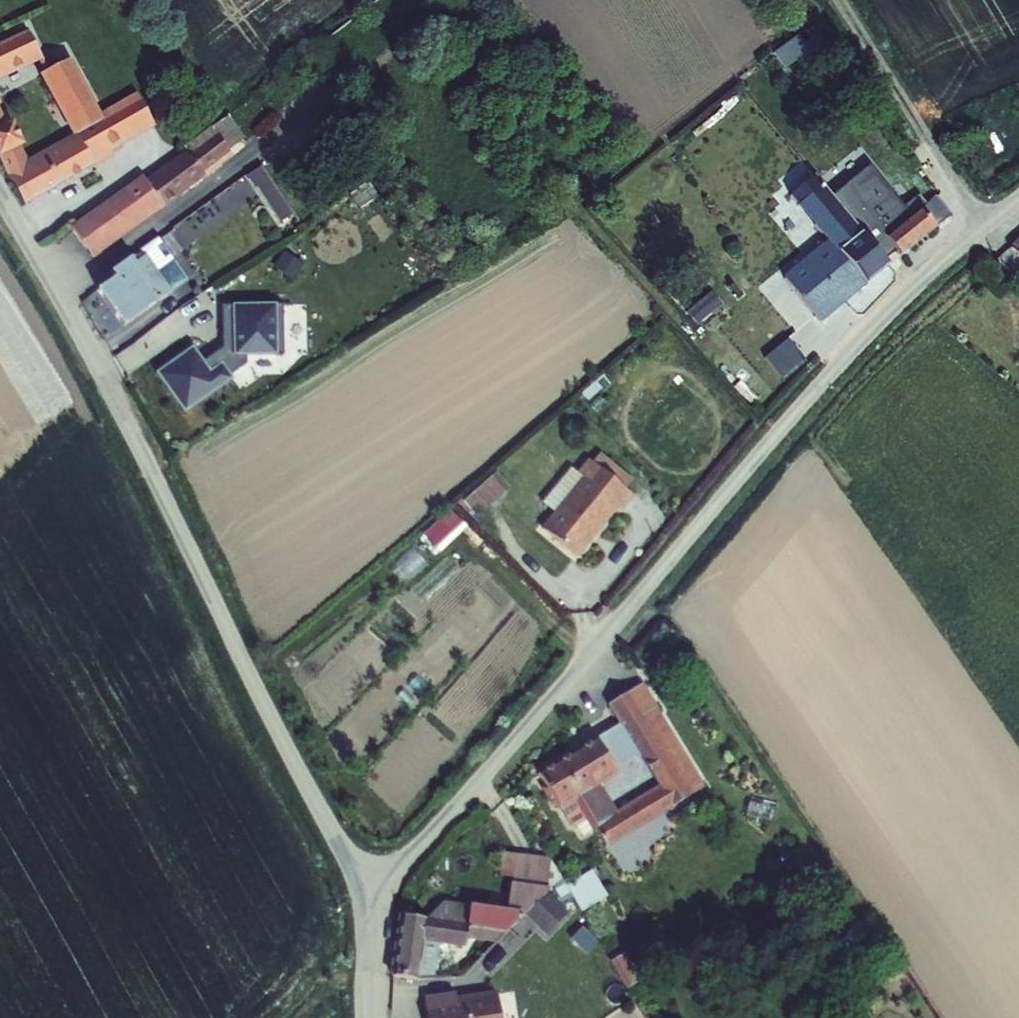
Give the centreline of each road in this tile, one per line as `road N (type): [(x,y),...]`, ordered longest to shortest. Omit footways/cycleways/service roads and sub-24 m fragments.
road 1 (unclassified): [(1018,200),(928,274),(849,353),(369,900)]
road 2 (unclassified): [(0,196),(133,435),(369,900)]

